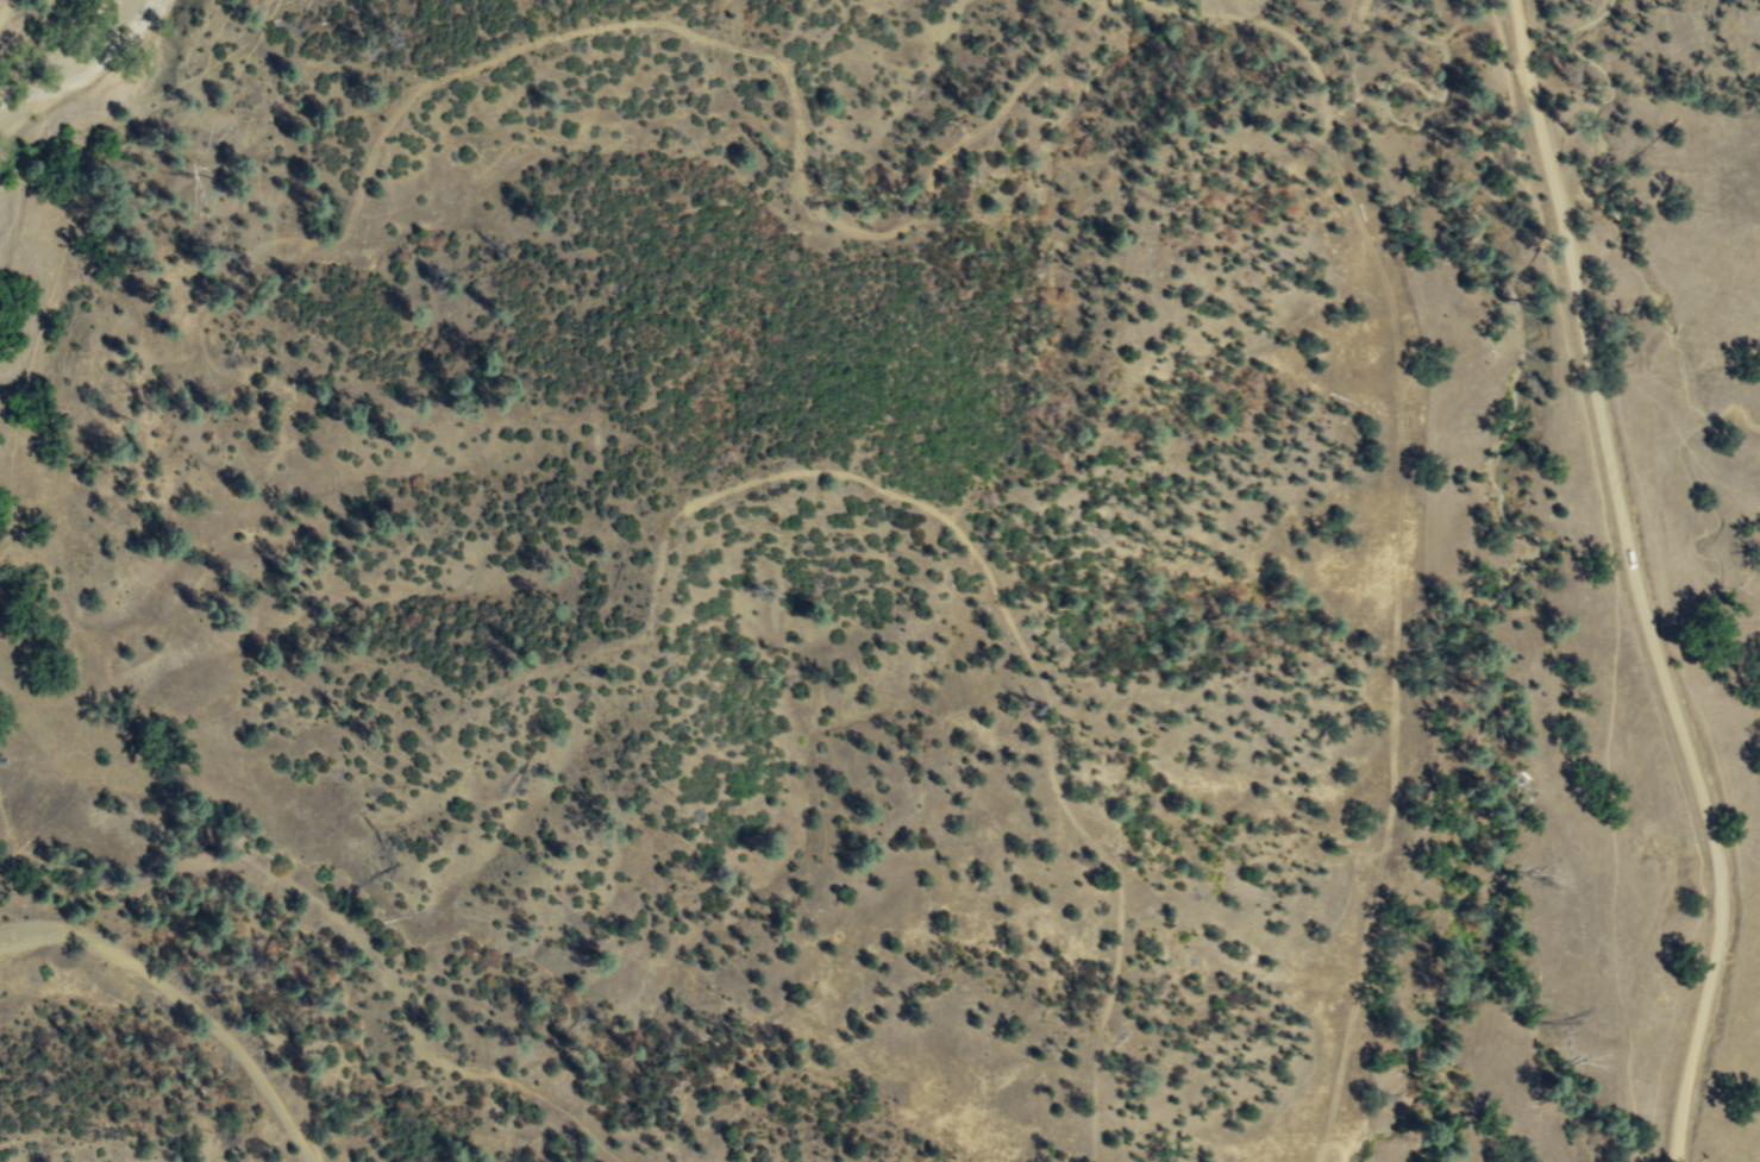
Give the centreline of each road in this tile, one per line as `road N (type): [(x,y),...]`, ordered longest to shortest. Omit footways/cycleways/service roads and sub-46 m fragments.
road 1 (residential): [(1532,0),(1646,545),(1740,879),(1742,924),(1694,1161)]
road 2 (track): [(329,1161),(250,1047),(154,965),(93,935),(0,943)]

